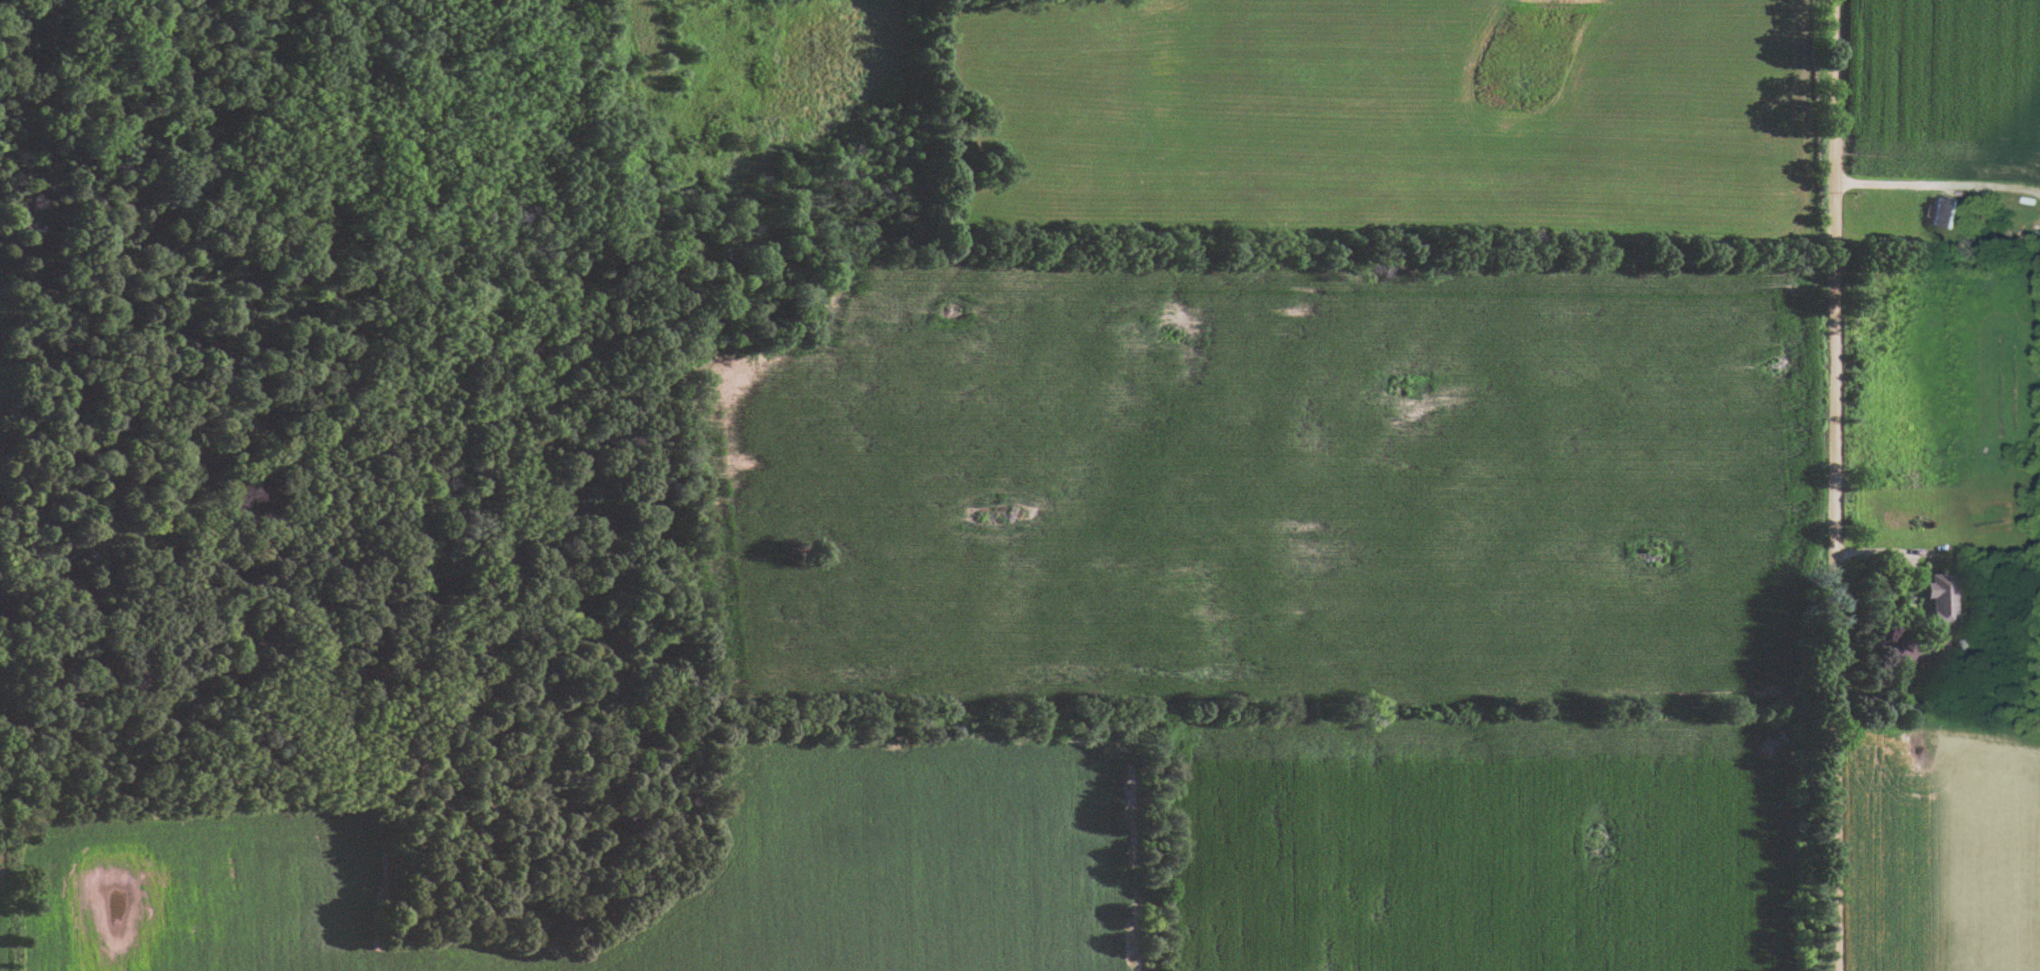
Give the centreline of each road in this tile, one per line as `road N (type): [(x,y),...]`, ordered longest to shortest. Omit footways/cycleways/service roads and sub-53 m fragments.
road 1 (residential): [(1833,970),(1831,0)]

